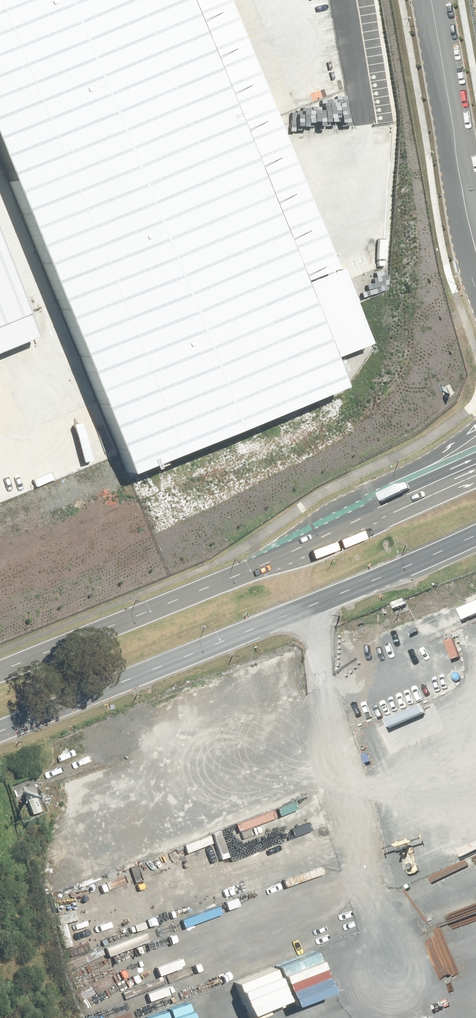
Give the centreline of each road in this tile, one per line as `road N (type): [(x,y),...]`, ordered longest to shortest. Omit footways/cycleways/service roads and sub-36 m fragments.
road 1 (primary): [(475,535),(0,731)]
road 2 (primary): [(0,669),(258,568),(417,492)]
road 3 (unclassified): [(433,0),(475,242)]

